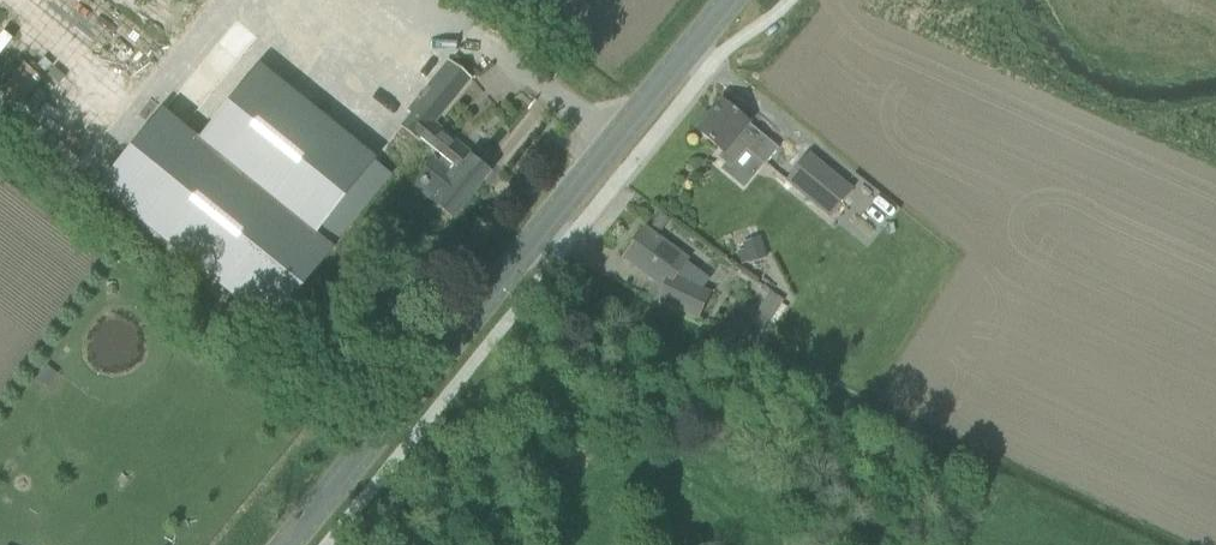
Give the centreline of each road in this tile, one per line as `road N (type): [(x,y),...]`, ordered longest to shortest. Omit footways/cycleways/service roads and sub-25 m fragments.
road 1 (tertiary): [(291,544),(734,0)]

